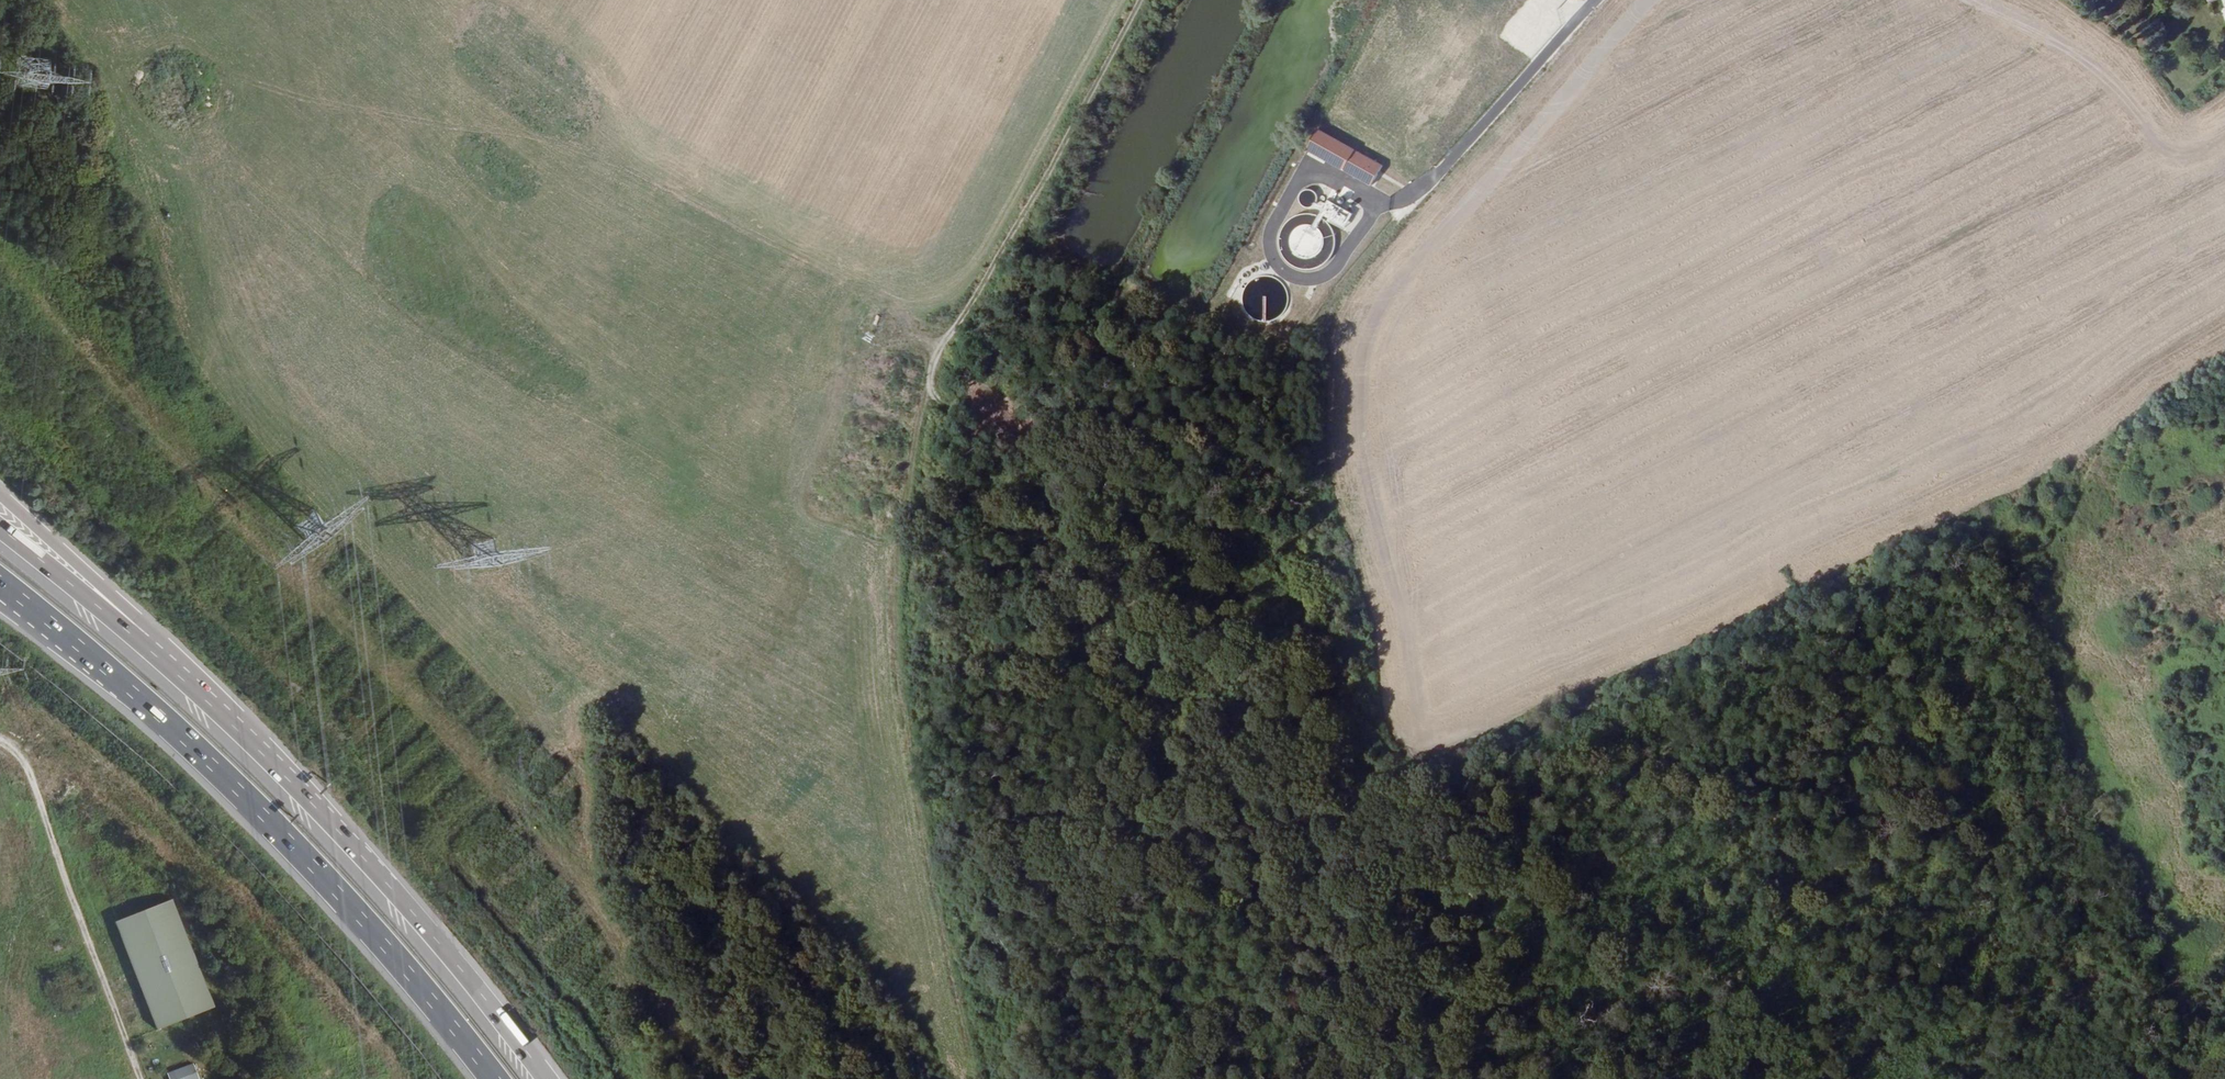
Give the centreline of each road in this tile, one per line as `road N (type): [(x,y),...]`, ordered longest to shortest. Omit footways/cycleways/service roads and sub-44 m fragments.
road 1 (track): [(974,1078),(889,643),(908,444),(943,341),(1137,0)]
road 2 (motorway): [(0,585),(158,710),(279,824),(498,1078)]
road 3 (motorway): [(559,1078),(326,817),(137,642)]
road 4 (track): [(152,1078),(30,759),(0,743)]
road 5 (track): [(2050,584),(2104,464),(2224,393)]
road 6 (motorway): [(137,642),(126,607),(0,494)]
road 7 (motorway): [(137,642),(0,528)]

